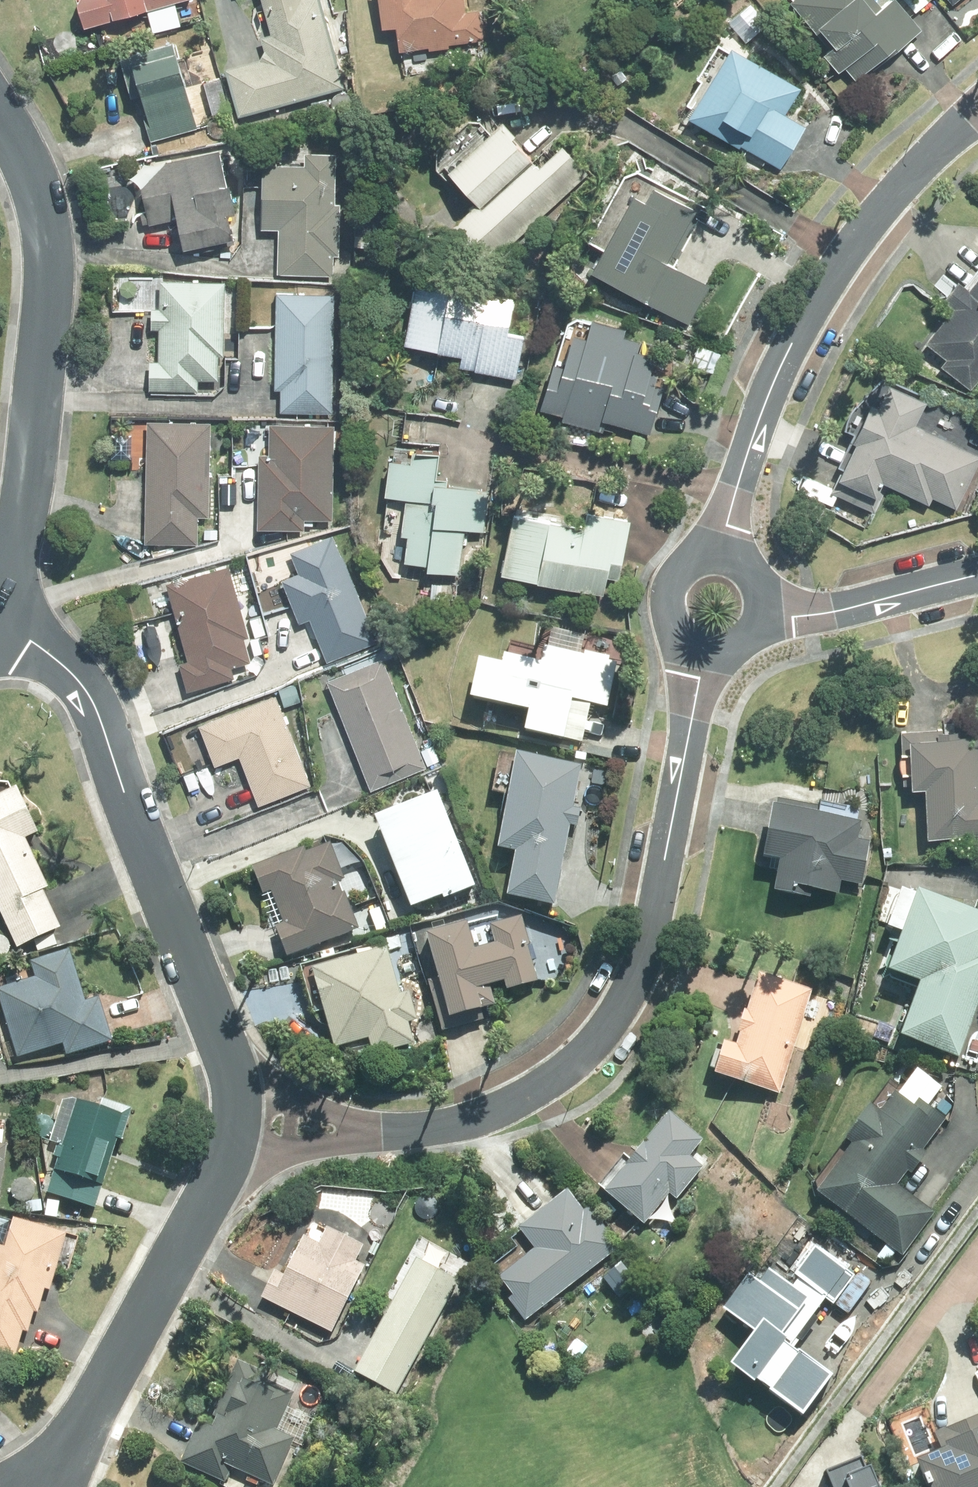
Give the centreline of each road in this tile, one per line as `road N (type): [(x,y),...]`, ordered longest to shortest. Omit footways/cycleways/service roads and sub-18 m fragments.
road 1 (residential): [(700,656),(657,909),(630,1004),(576,1065),(526,1096),(467,1123),(415,1132)]
road 2 (residential): [(224,1049),(82,683),(0,618)]
road 3 (residential): [(0,595),(26,504),(45,323),(35,185),(0,126)]
road 4 (residential): [(930,154),(805,320),(772,386),(717,553)]
road 5 (residential): [(39,1486),(121,1368),(215,1185)]
road 6 (residential): [(977,577),(830,612),(762,617)]
road 7 (residential): [(224,1049),(278,1093),(415,1132)]
road 8 (residential): [(415,1132),(287,1152),(215,1185)]
road 9 (residential): [(700,656),(671,637),(659,605),(670,573),(717,553)]
road 10 (residential): [(215,1185),(235,1127),(224,1049)]

